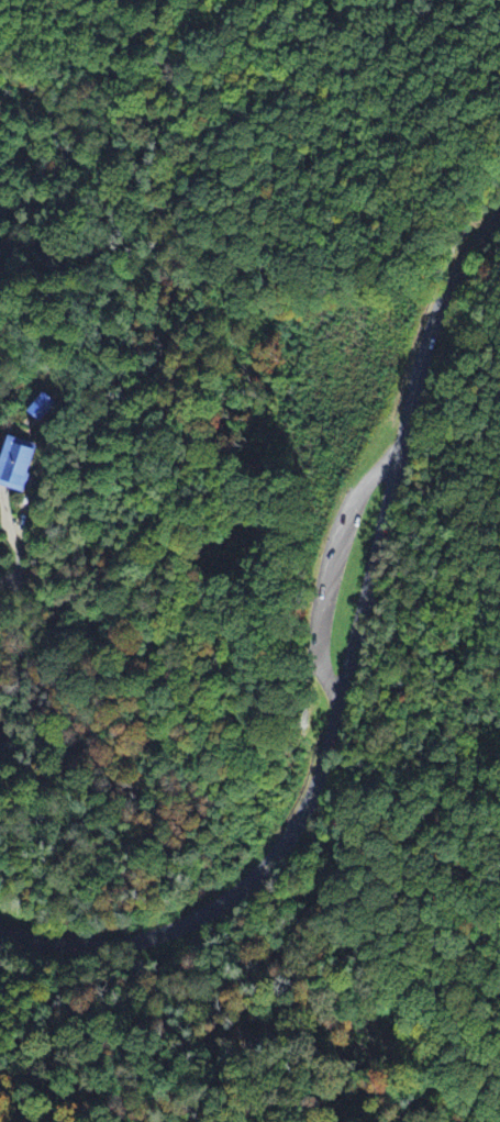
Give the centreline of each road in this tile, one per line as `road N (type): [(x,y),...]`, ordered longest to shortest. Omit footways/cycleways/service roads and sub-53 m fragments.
road 1 (secondary): [(0,932),(71,947),(118,944),(186,926),(256,878),(319,782),(427,343),(452,285),(499,219)]
road 2 (residential): [(399,463),(282,564),(244,625),(256,669),(343,692)]

